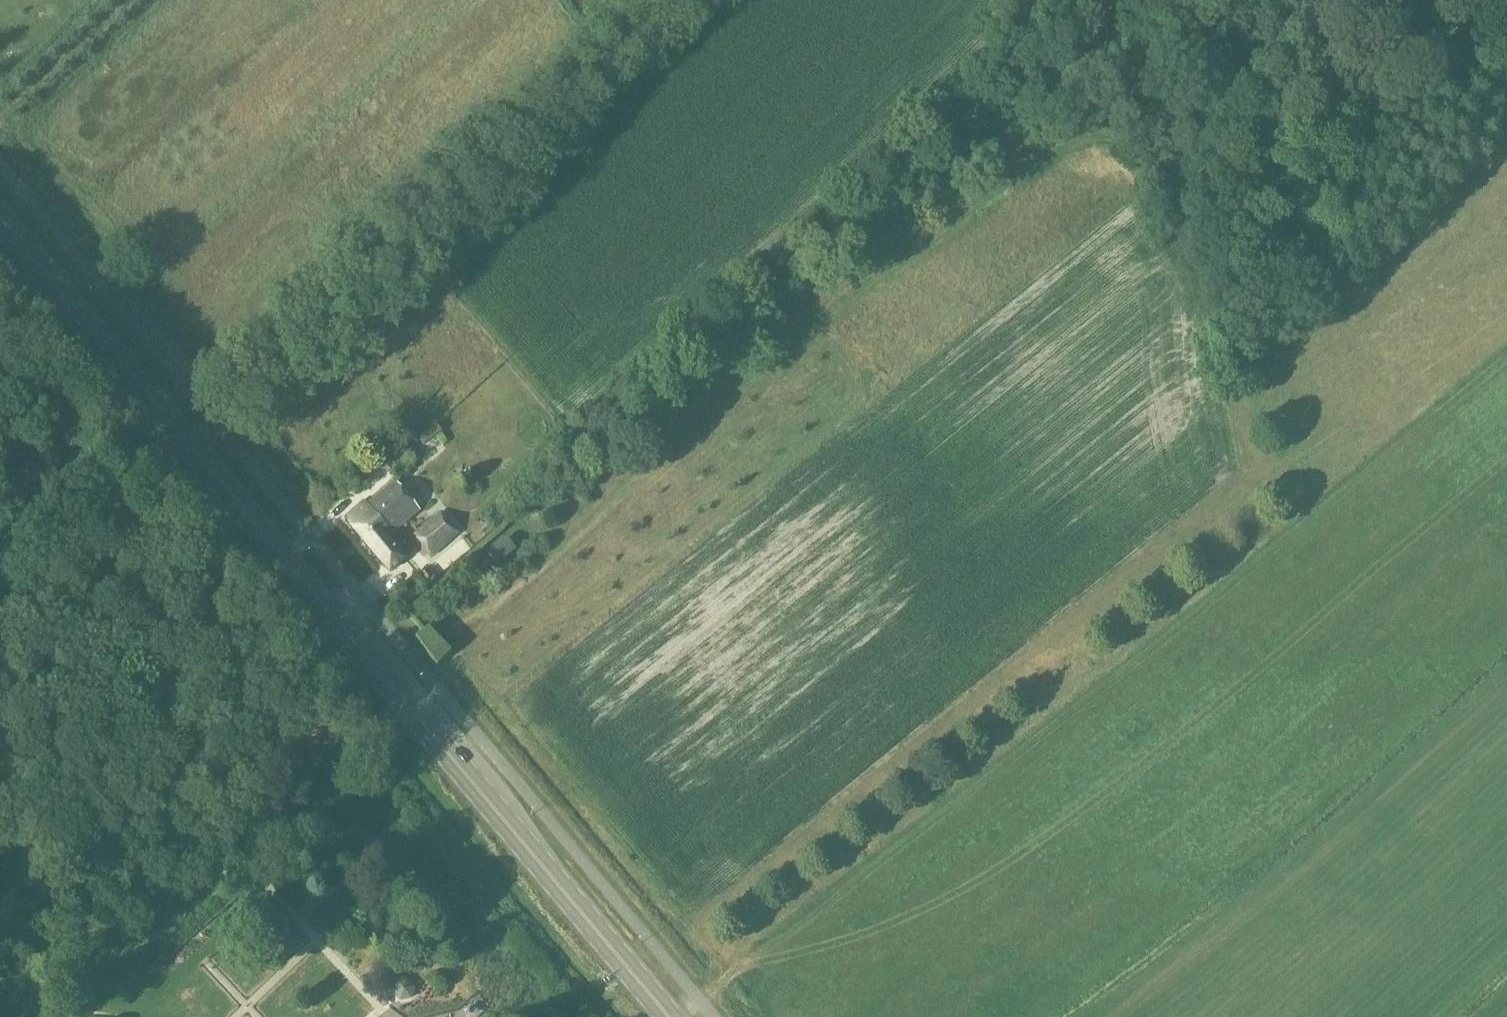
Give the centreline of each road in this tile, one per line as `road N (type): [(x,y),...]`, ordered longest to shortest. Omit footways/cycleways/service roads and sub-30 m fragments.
road 1 (primary): [(668,1016),(0,219)]
road 2 (track): [(0,321),(287,659),(302,701),(281,761),(236,803),(167,815),(134,839),(83,849),(15,836),(0,823)]
road 3 (track): [(0,581),(198,811)]
road 4 (track): [(0,633),(67,555),(142,489)]
road 5 (track): [(0,120),(131,0)]

